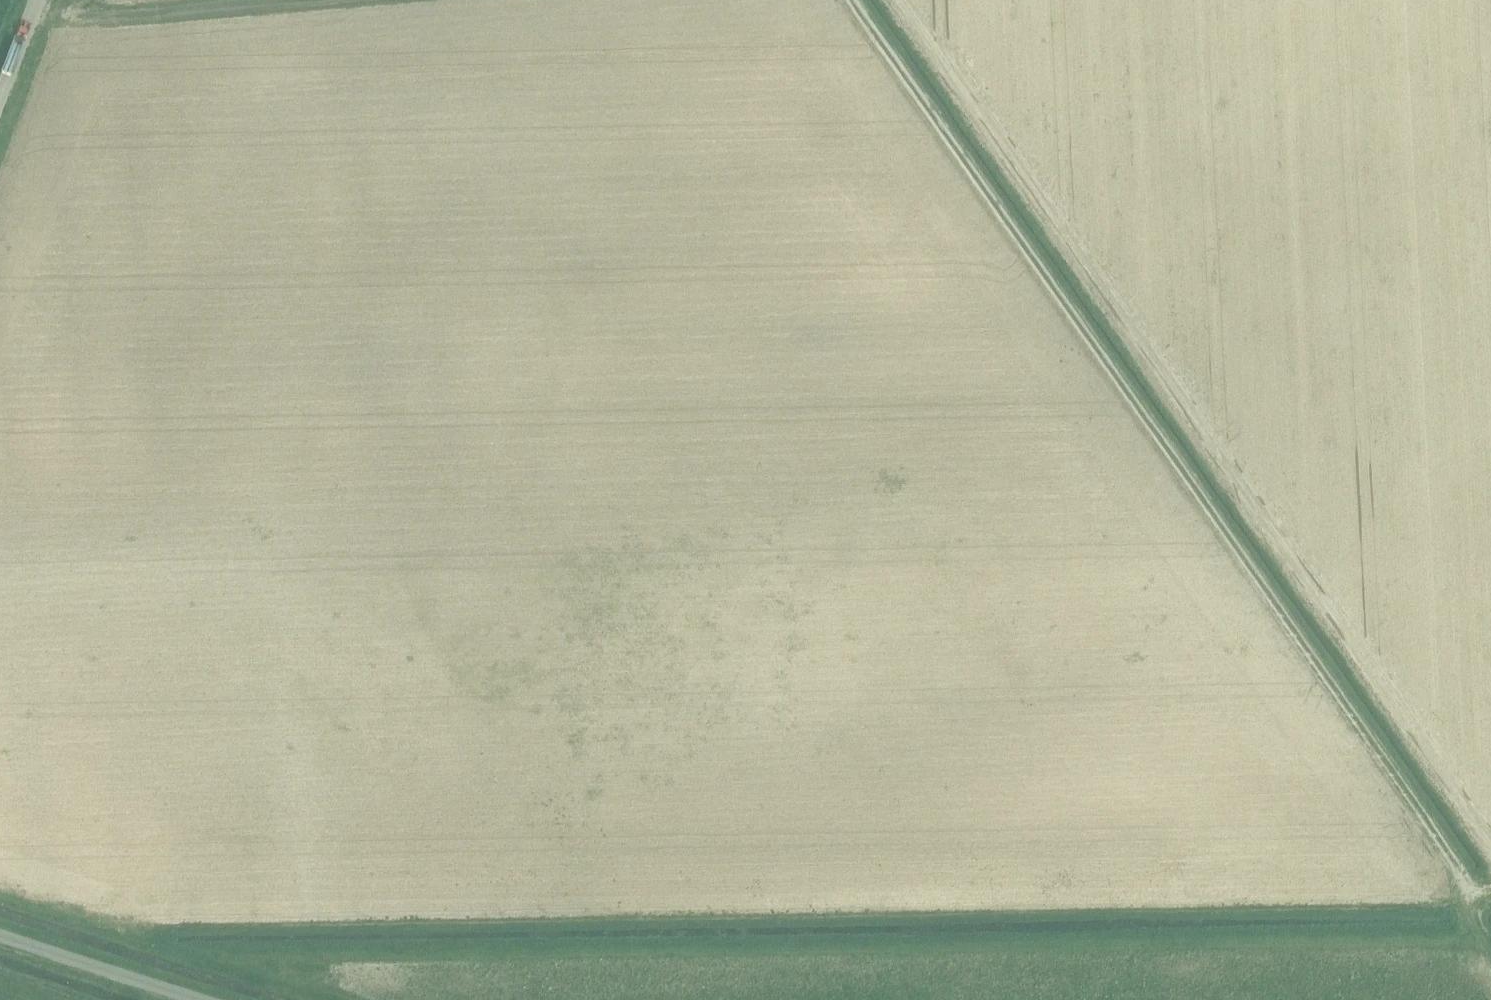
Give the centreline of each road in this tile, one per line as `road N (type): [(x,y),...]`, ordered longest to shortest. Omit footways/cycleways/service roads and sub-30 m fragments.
road 1 (track): [(1479,893),(850,0)]
road 2 (unclassified): [(199,999),(0,936)]

